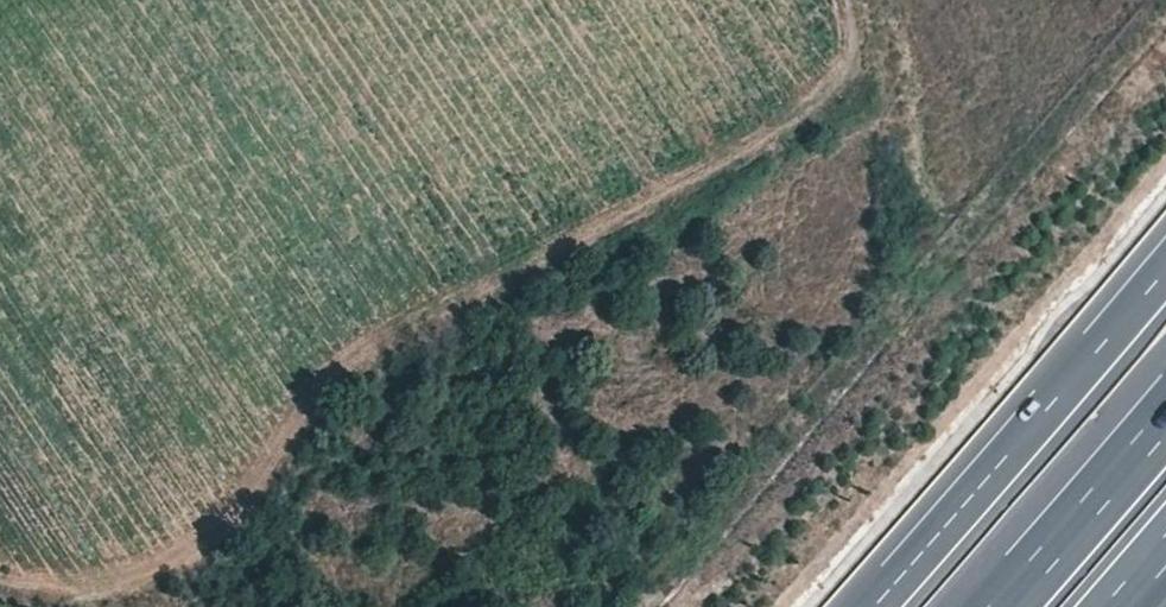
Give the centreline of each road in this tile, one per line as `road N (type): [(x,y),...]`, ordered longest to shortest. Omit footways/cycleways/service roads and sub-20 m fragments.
road 1 (motorway): [(1165,268),(873,606)]
road 2 (motorway): [(1165,418),(1001,606)]

